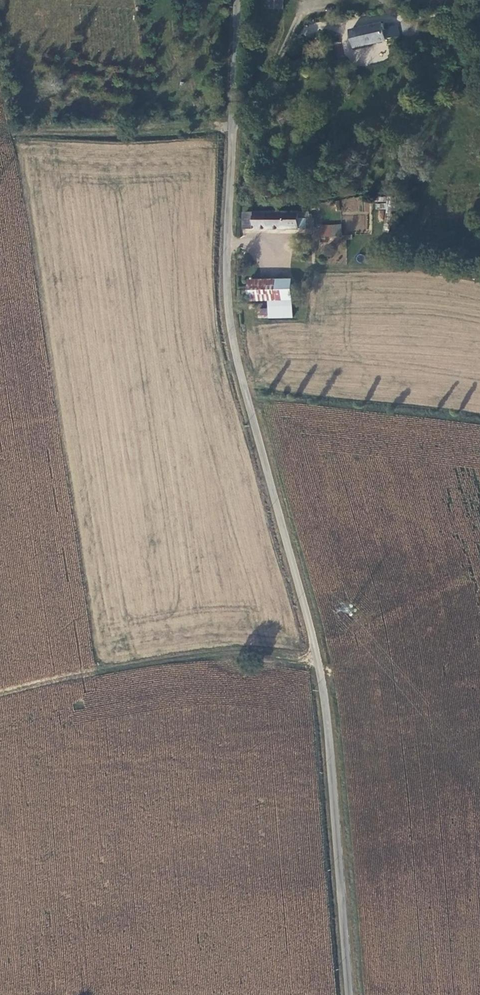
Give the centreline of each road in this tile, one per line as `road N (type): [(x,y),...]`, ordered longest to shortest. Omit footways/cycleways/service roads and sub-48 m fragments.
road 1 (unclassified): [(351,994),(316,656),(231,320),(219,223),(230,0)]
road 2 (track): [(0,692),(222,653),(316,656)]

